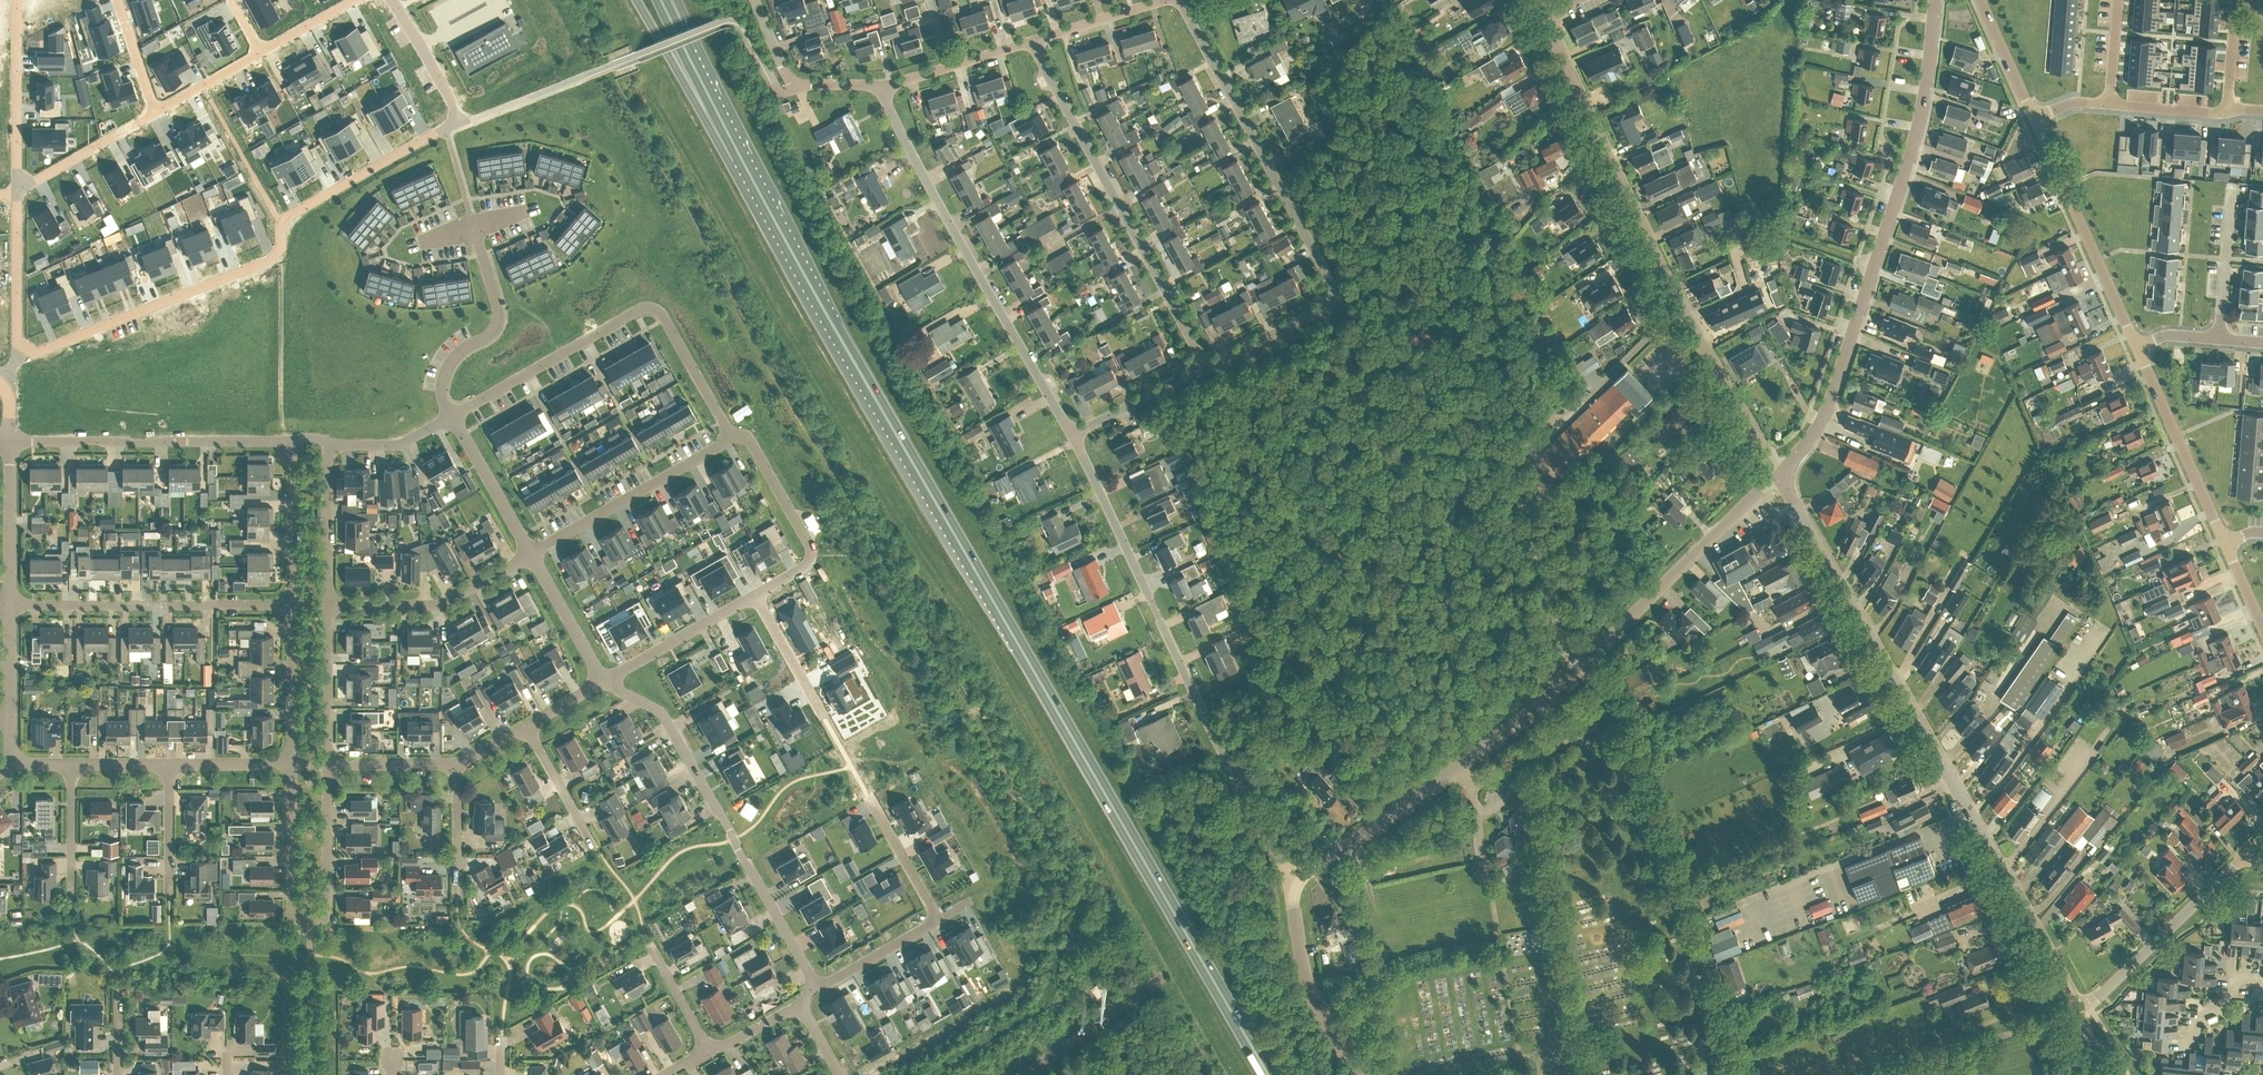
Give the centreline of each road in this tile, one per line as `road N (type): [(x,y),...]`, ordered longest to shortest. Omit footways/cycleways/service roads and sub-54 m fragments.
road 1 (trunk): [(1269,1074),(741,158)]
road 2 (residential): [(15,190),(16,335),(22,348),(38,351),(272,259),(285,216),(460,120)]
road 3 (tertiary): [(1294,883),(1555,689),(1782,473)]
road 4 (tertiary): [(2078,1010),(1782,473)]
road 5 (unclassified): [(1782,473),(1682,306),(1543,15)]
road 6 (residential): [(813,981),(828,981),(937,918),(756,594)]
road 7 (tertiary): [(1782,473),(1825,414),(1875,267),(1919,114),(1935,0)]
road 8 (residential): [(1294,883),(1072,433)]
road 9 (residential): [(1205,367),(1334,296),(1181,0)]
road 10 (residential): [(1072,433),(953,227),(884,85)]
road 11 (residential): [(452,416),(652,307),(733,436)]
road 12 (residential): [(813,981),(664,716),(603,681)]
road 13 (residential): [(1205,367),(1032,42)]
road 14 (residential): [(328,763),(327,912),(308,919),(292,913),(292,764)]
road 15 (residential): [(291,604),(10,603)]
road 16 (residential): [(285,441),(9,441)]
road 17 (unclassified): [(2137,347),(2033,118)]
road 18 (residential): [(531,553),(733,436)]
road 19 (unclassified): [(2078,1010),(2249,853)]
road 20 (residential): [(733,436),(748,437),(813,555),(756,594)]
road 21 (residential): [(327,604),(446,601),(531,553)]
road 22 (residential): [(452,416),(442,389),(448,368),(498,321),(473,227)]
road 23 (unclassified): [(2225,542),(2137,347)]
road 24 (tertiary): [(1360,1074),(1315,1002),(1294,883)]
road 25 (residential): [(16,0),(15,190)]
road 26 (trunk): [(637,0),(741,158)]
road 27 (residential): [(884,85),(793,81),(755,0)]
road 28 (residential): [(756,594),(603,681)]
road 29 (residential): [(1023,1074),(1160,975)]
road 30 (residential): [(291,604),(285,441)]
road 31 (residential): [(10,603),(9,441)]
road 32 (residential): [(292,764),(291,604)]
road 33 (residential): [(15,190),(154,111)]
road 34 (residential): [(327,604),(328,763)]
road 35 (residential): [(531,553),(452,416)]
road 36 (residential): [(331,448),(327,604)]
road 37 (residential): [(884,85),(1032,42)]
road 38 (residential): [(2218,339),(2232,186)]
road 39 (residential): [(1072,433),(1205,367)]
road 40 (residential): [(603,681),(531,553)]
road 41 (residential): [(391,0),(460,120)]
road 42 (residential): [(1032,42),(1162,0)]
road 43 (residential): [(593,842),(525,725)]
road 44 (residential): [(458,896),(456,763)]
road 45 (trunk): [(741,158),(681,40)]
road 46 (unclassified): [(2033,118),(1981,0)]
road 47 (residential): [(328,763),(456,763)]
road 48 (residential): [(331,448),(400,443),(452,416)]
road 49 (residential): [(170,764),(292,764)]
road 50 (residential): [(71,885),(71,763)]
road 51 (residential): [(154,111),(259,51)]
road 52 (residential): [(709,1052),(651,946)]
road 53 (residential): [(2183,1047),(2234,977),(2255,978),(2262,989)]

